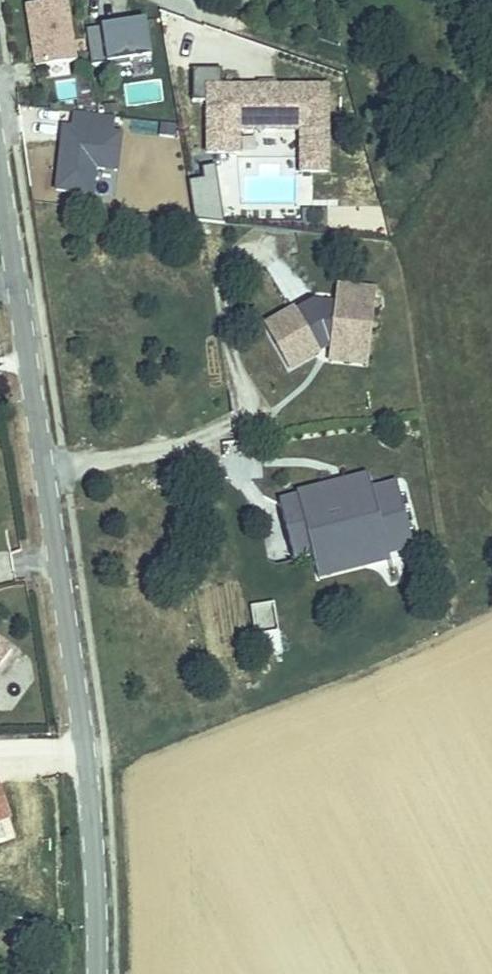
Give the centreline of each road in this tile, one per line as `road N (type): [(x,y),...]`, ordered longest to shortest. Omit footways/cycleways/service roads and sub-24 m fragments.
road 1 (residential): [(96,973),(91,793),(0,173)]

